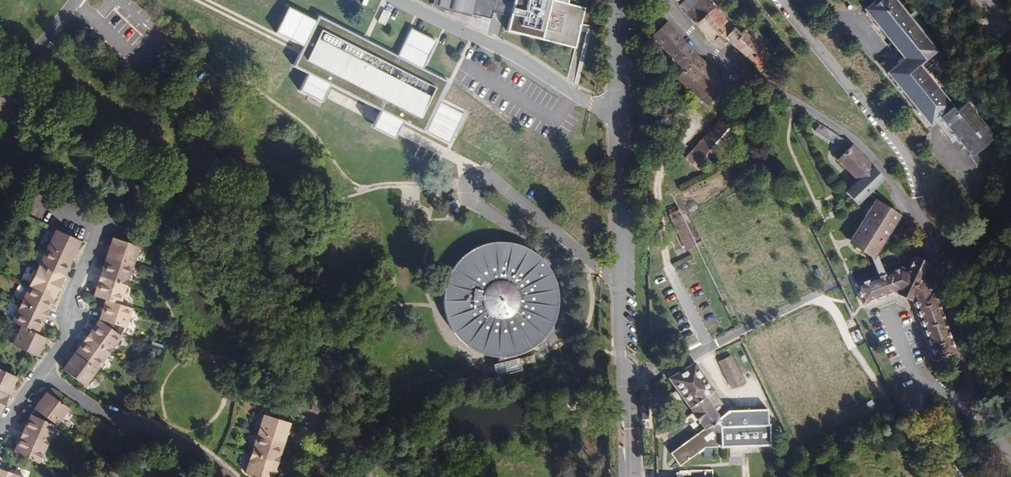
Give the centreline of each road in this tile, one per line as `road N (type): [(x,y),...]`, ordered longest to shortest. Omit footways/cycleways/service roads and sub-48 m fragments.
road 1 (residential): [(223,476),(168,435),(118,420),(43,374)]
road 2 (residential): [(106,225),(69,308),(70,334),(43,374)]
road 3 (residential): [(282,476),(298,430),(315,419),(358,439),(372,476)]

